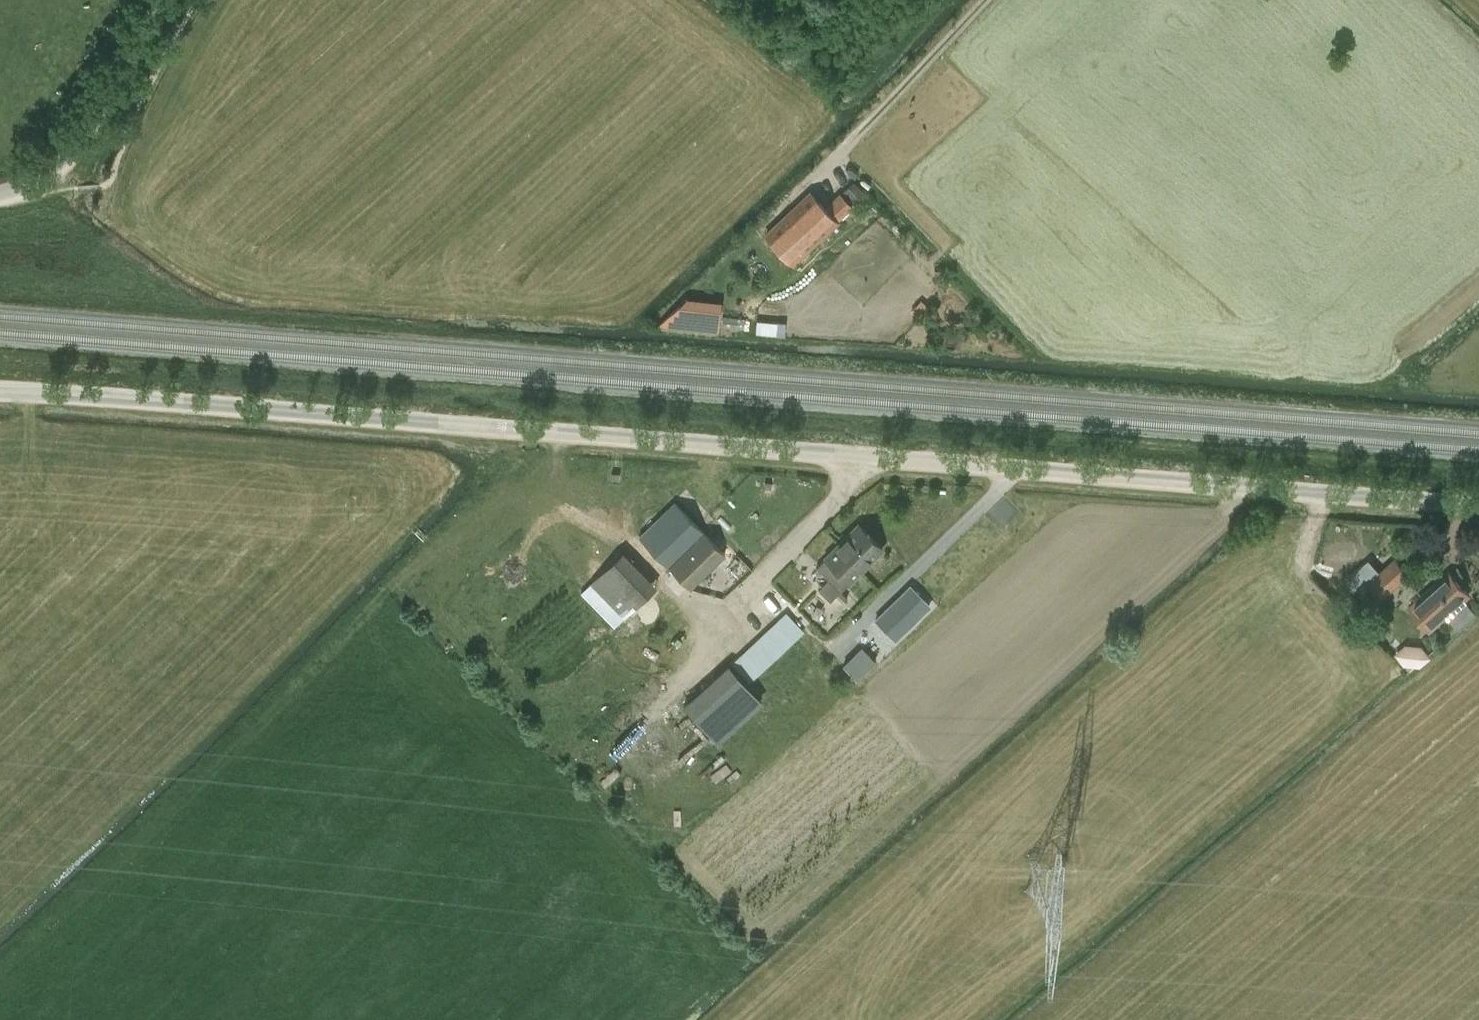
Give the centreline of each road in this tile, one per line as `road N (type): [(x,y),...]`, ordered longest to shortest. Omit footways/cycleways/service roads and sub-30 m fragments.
road 1 (unclassified): [(1478,516),(0,394)]
road 2 (unclassified): [(0,201),(63,168),(102,119),(167,0)]

